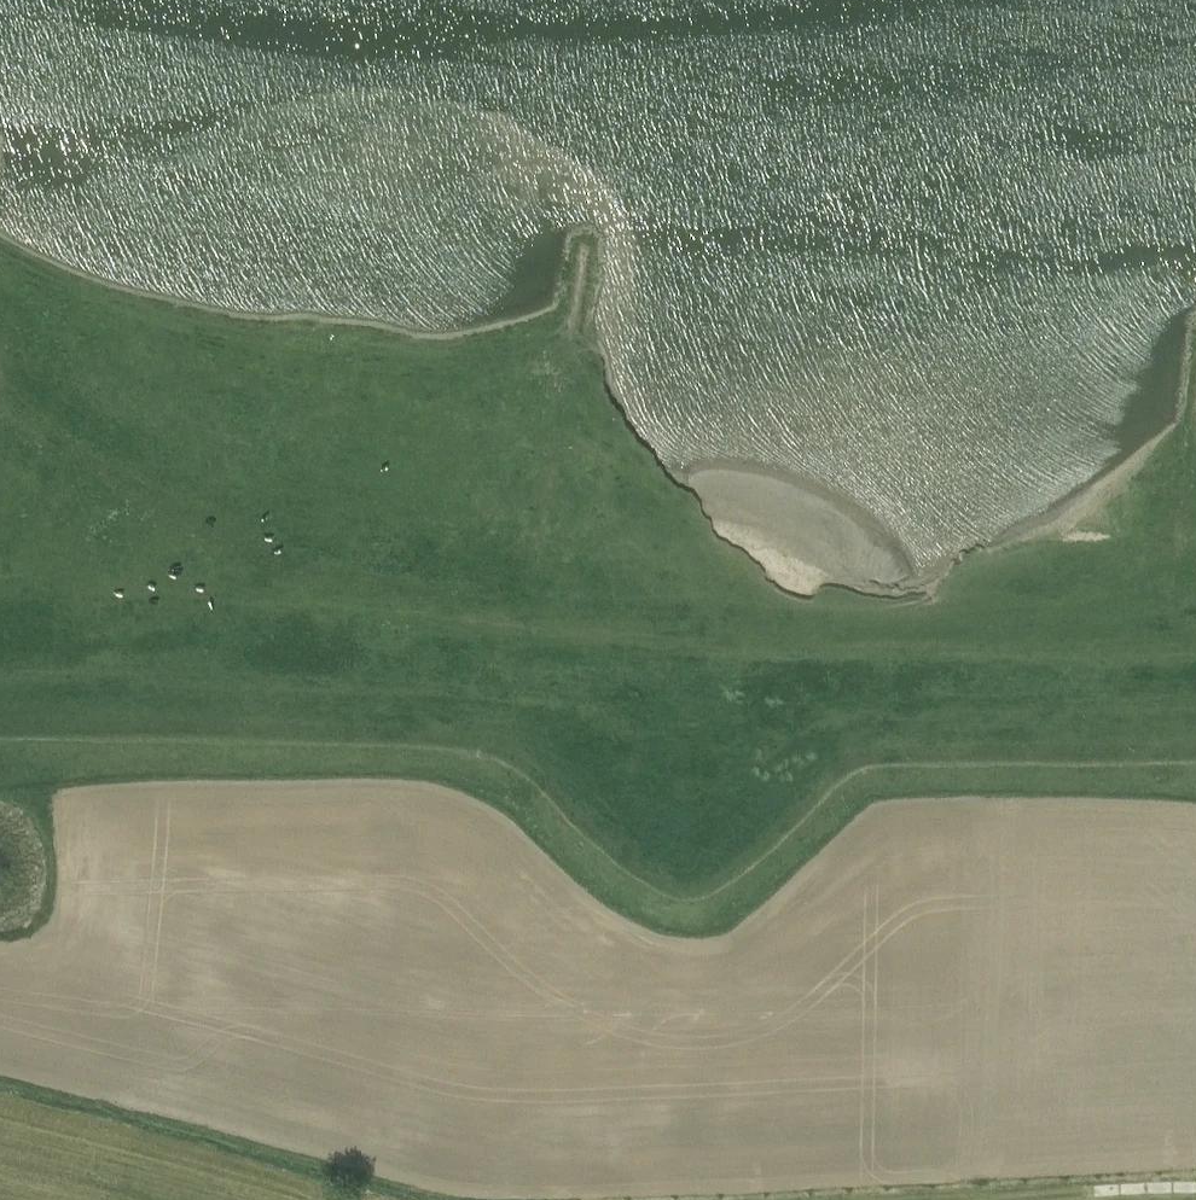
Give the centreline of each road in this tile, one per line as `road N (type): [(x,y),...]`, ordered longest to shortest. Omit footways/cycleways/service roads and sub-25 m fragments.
road 1 (track): [(0,743),(76,738),(497,760),(641,886),(689,903),(725,890),(856,772),(874,766),(1195,765)]

